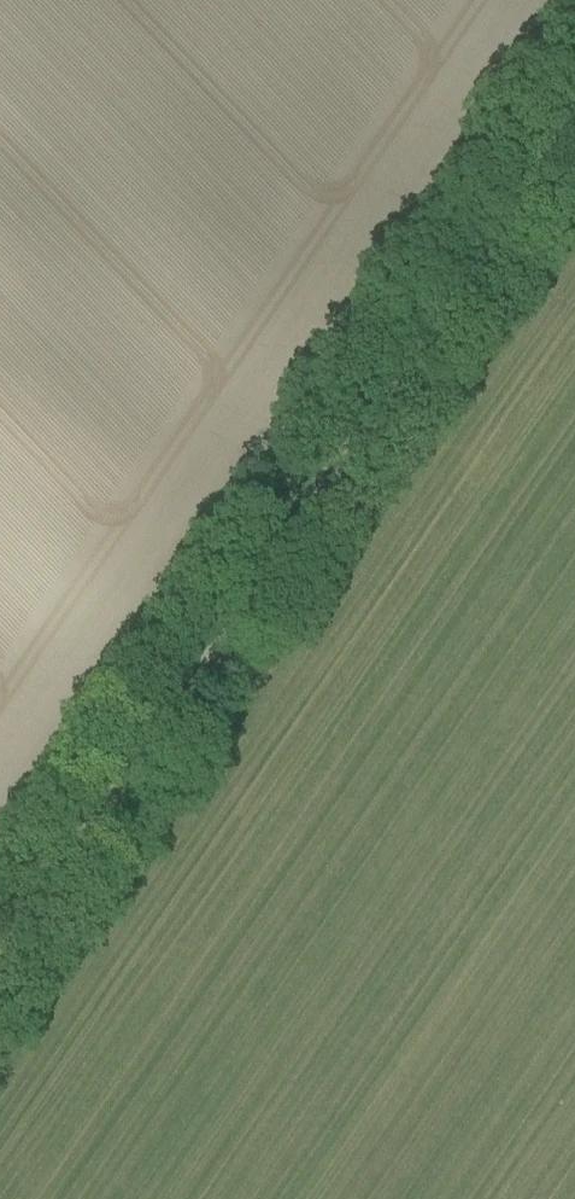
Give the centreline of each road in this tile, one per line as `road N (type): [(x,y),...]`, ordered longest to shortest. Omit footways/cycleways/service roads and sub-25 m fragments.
road 1 (track): [(574,113),(0,957)]

